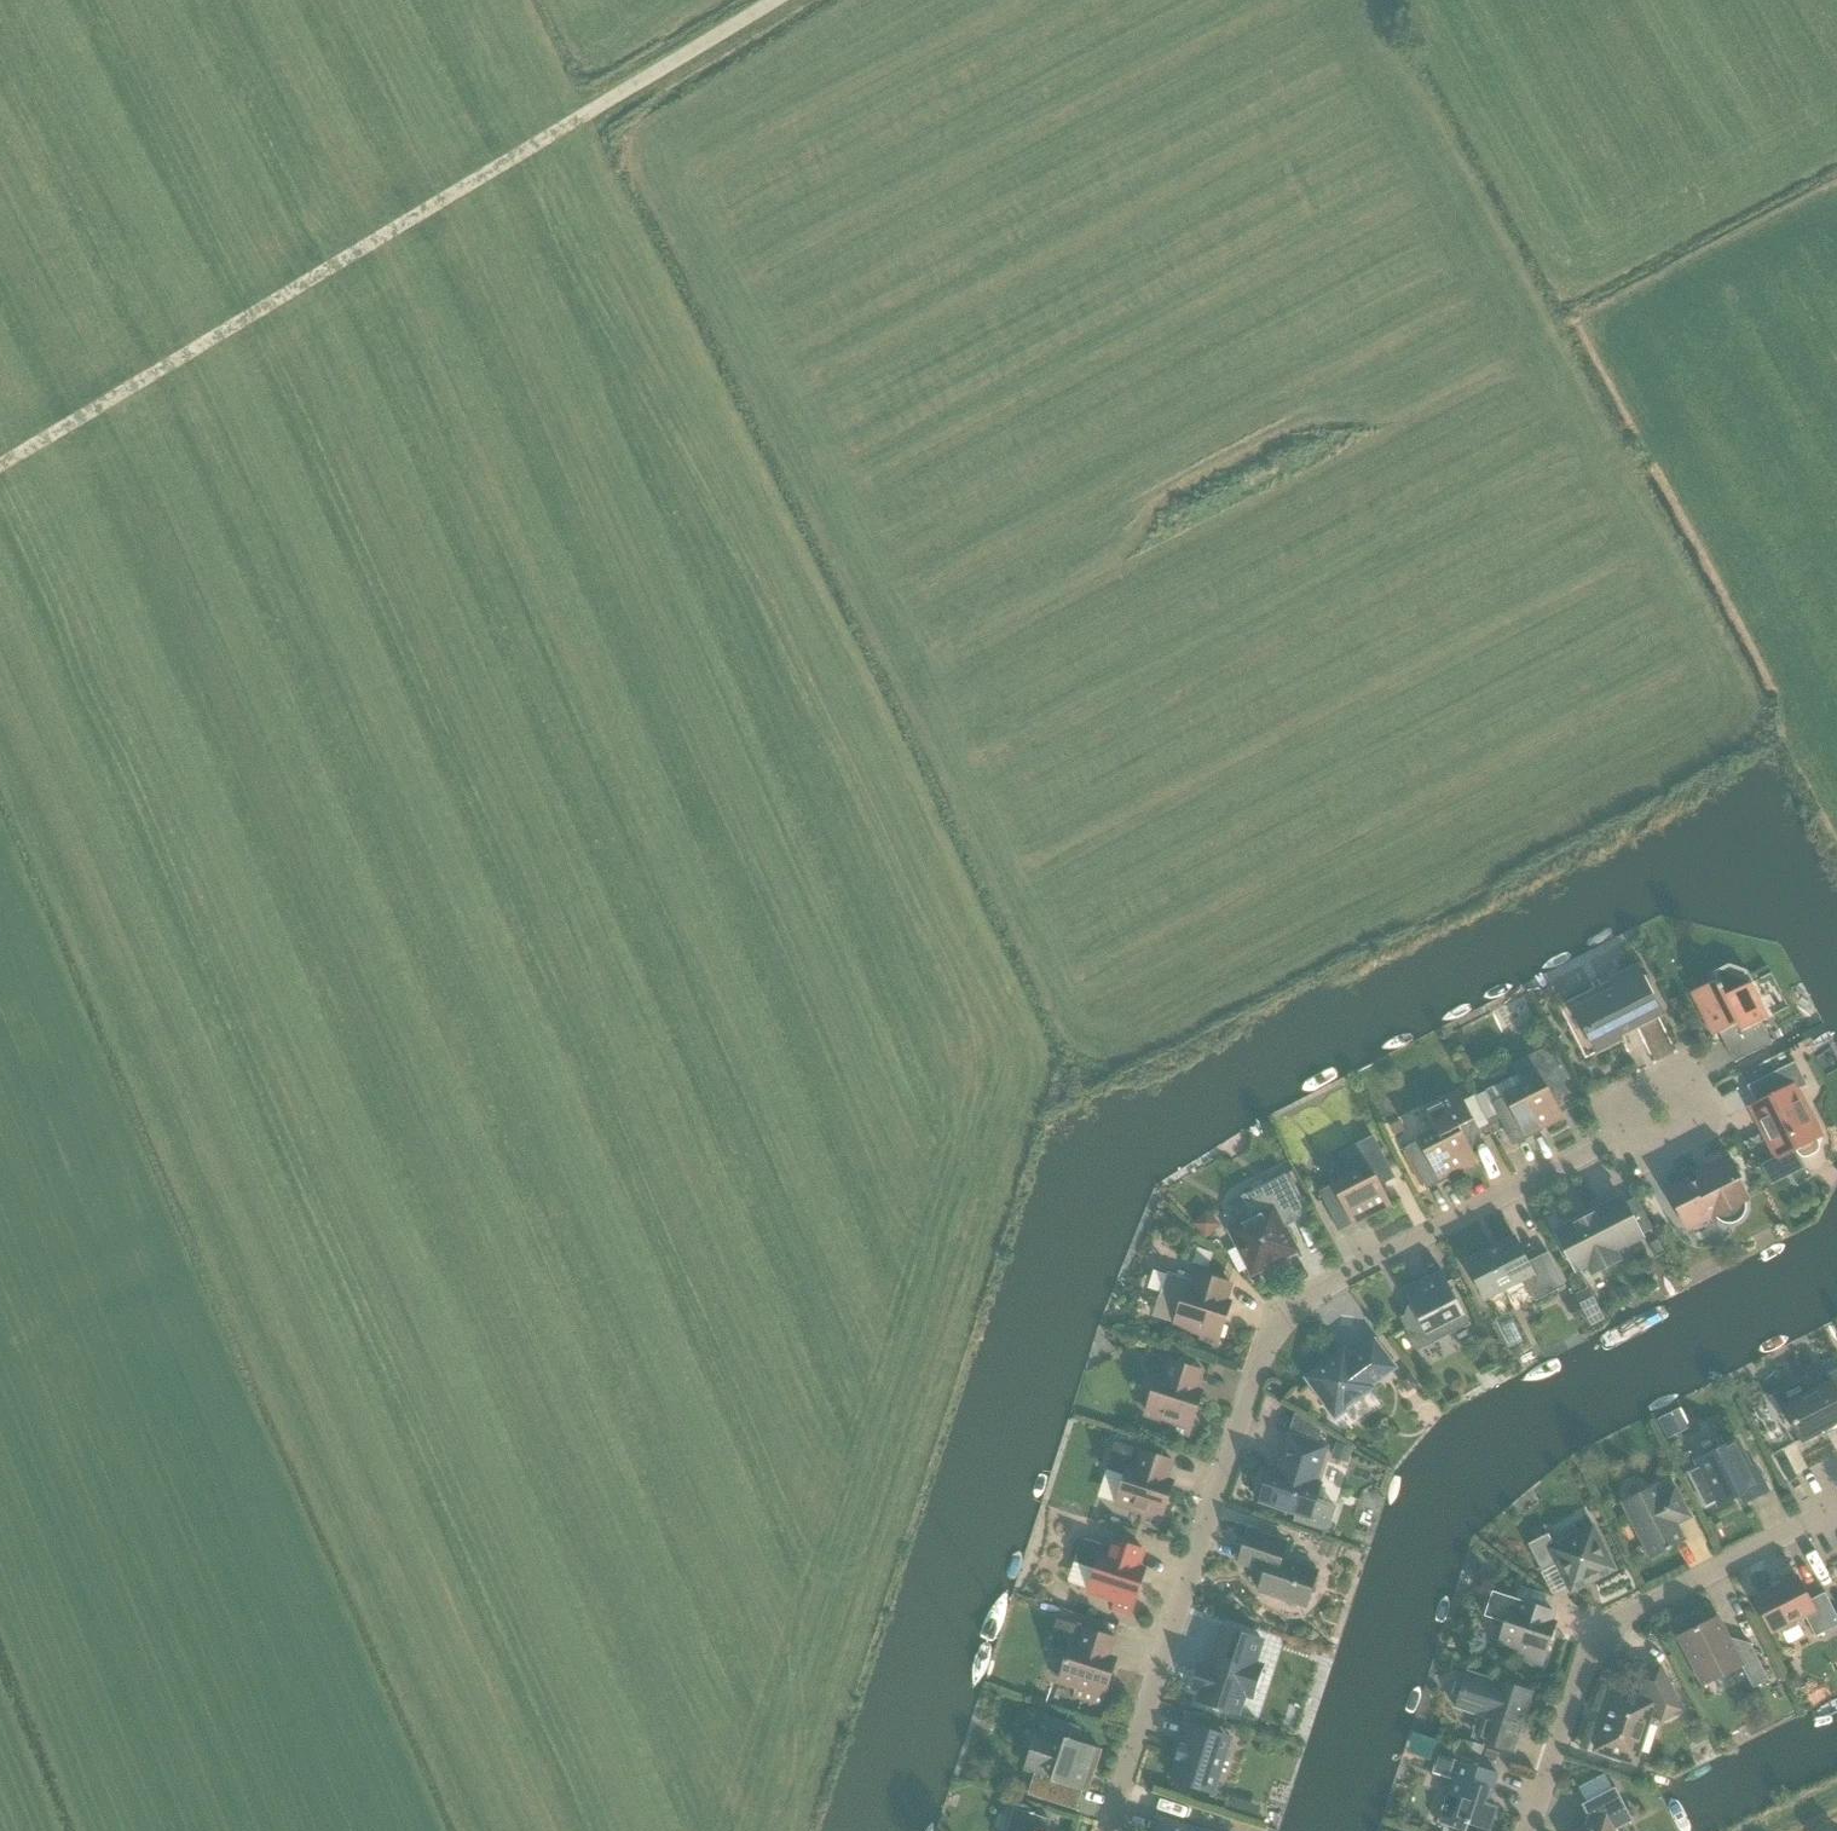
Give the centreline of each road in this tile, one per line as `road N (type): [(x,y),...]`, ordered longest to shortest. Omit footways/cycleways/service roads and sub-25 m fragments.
road 1 (residential): [(1111,1830),(1256,1367),(1280,1324),(1322,1288),(1642,1125)]
road 2 (unclassified): [(0,465),(779,0)]
road 3 (residential): [(1528,1830),(1586,1656),(1607,1622),(1832,1509)]
road 4 (residential): [(1642,1125),(1653,1149),(1710,1122),(1685,1075),(1632,1099)]

